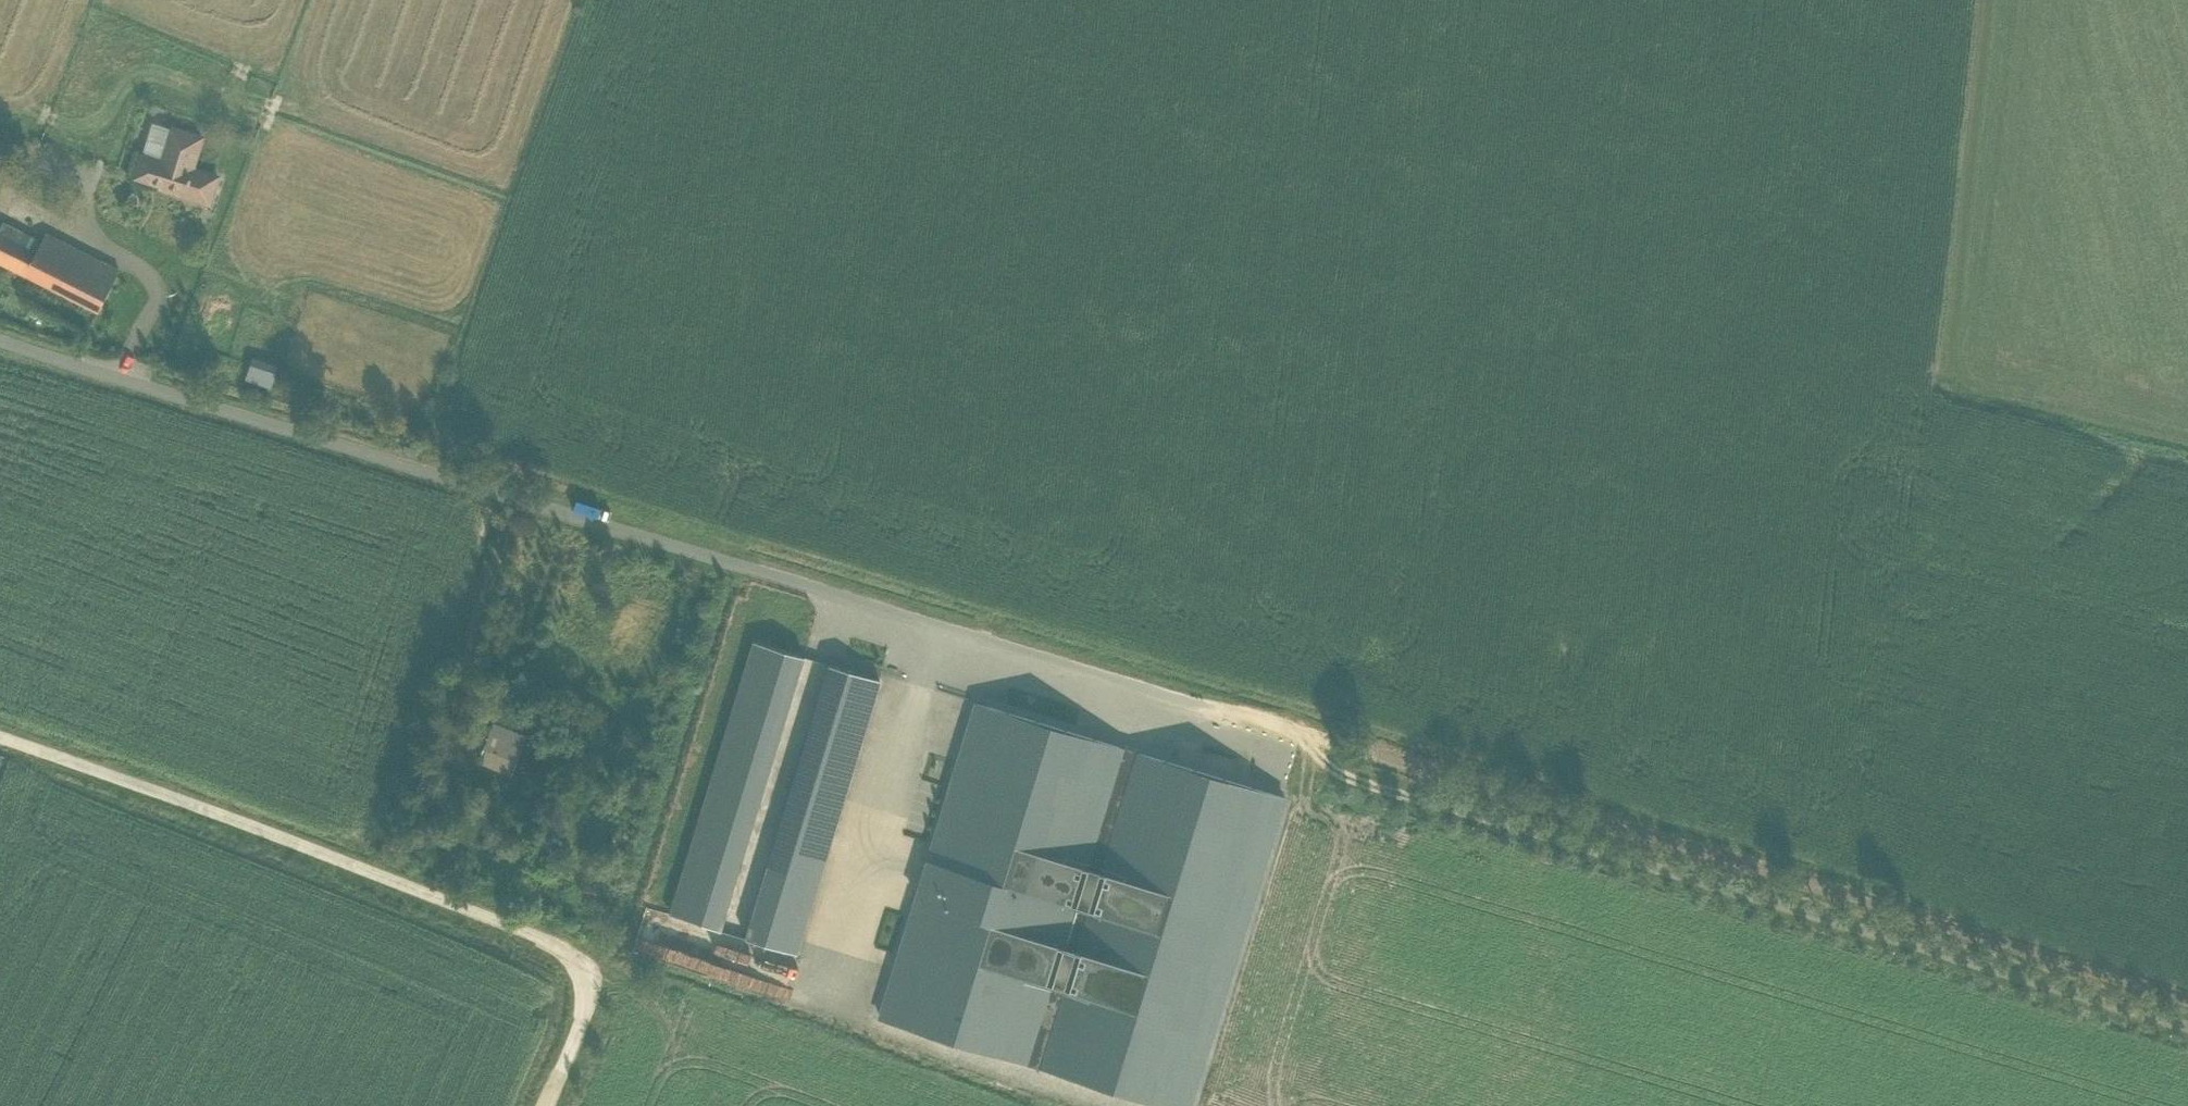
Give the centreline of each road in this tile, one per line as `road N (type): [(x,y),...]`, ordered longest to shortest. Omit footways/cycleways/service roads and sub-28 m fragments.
road 1 (unclassified): [(0,340),(1222,712)]
road 2 (track): [(1222,712),(2187,998)]
road 3 (track): [(545,1105),(584,1001),(578,973),(555,946),(0,738)]

